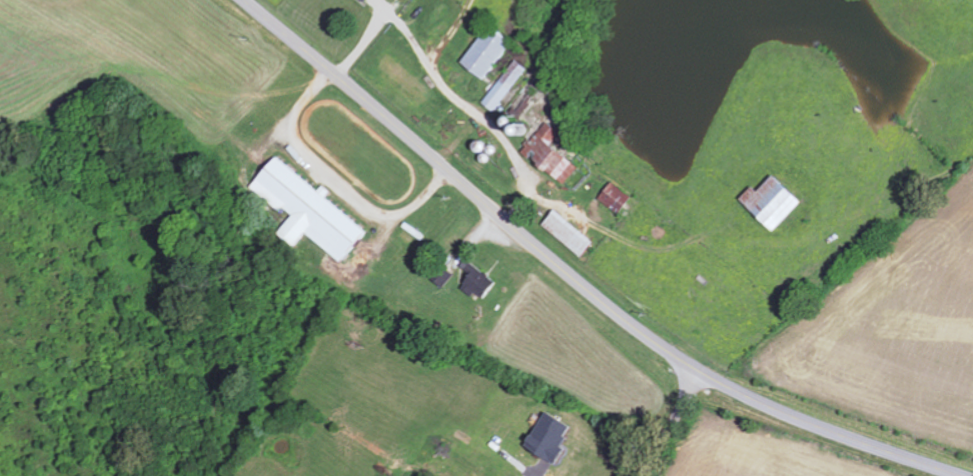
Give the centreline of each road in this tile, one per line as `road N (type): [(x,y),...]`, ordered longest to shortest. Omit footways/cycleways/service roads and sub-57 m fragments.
road 1 (secondary): [(959,475),(829,431),(679,358),(243,0)]
road 2 (residential): [(642,475),(684,395),(679,358)]

